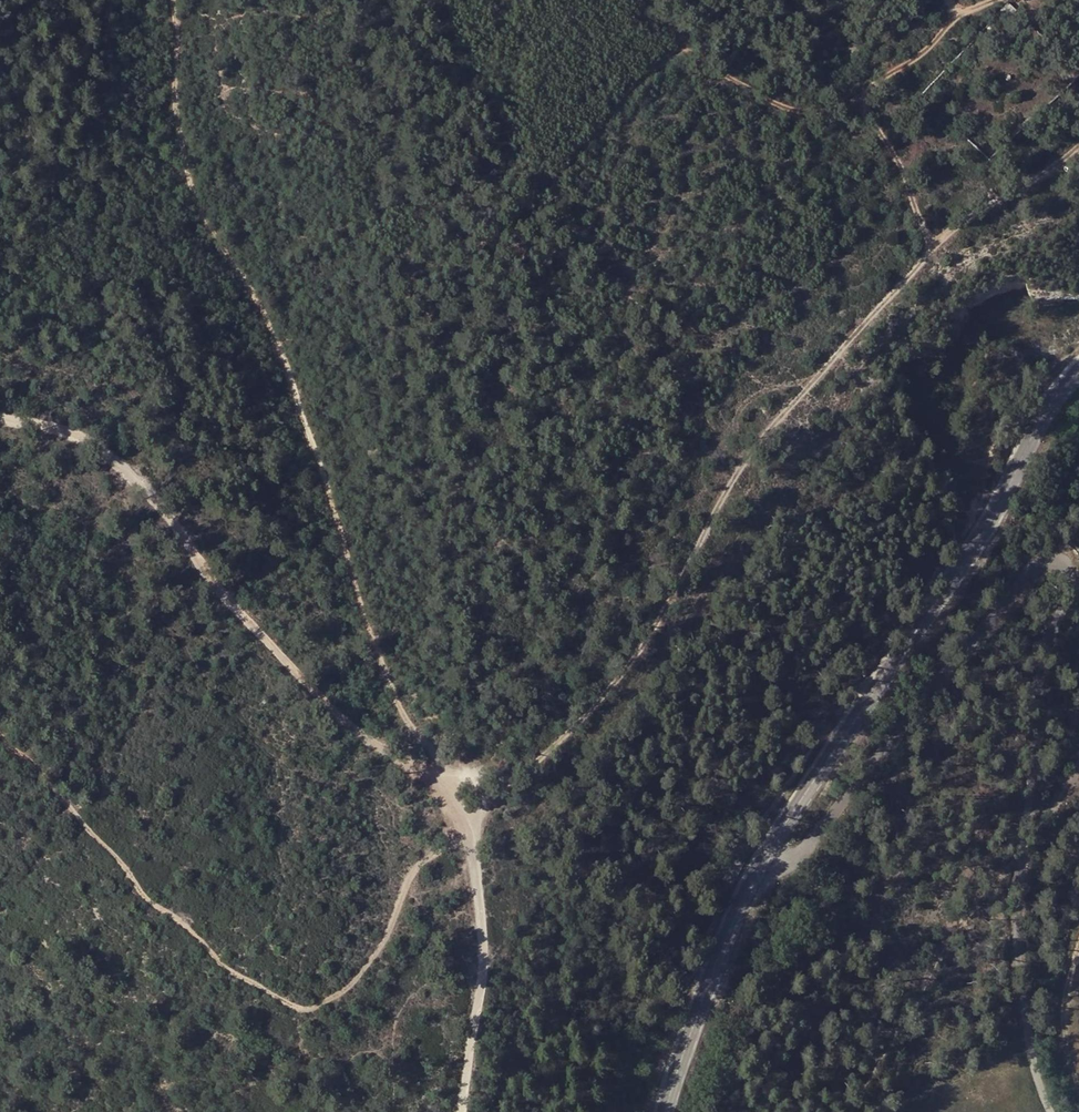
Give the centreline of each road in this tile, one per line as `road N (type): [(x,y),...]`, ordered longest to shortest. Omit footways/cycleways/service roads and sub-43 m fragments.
road 1 (unclassified): [(761,861),(783,863),(803,850),(1038,560),(1066,561),(1071,583),(1039,697),(1018,924),(1030,1039),(1052,1111)]
road 2 (track): [(465,1111),(491,966),(482,848),(462,798),(356,719),(235,598),(172,508),(129,464),(89,441),(0,419)]
road 3 (track): [(477,829),(638,657),(776,426),(985,207),(1078,158)]
road 4 (track): [(449,783),(438,741),(397,688),(286,333),(189,184),(168,117),(161,0)]
road 5 (track): [(477,829),(423,867),(386,948),(358,983),(312,1005),(281,1002),(222,968),(174,919),(136,899),(118,861),(0,737)]
road 6 (secondary): [(1078,370),(1044,415),(978,541),(761,861)]
road 7 (track): [(1078,770),(1074,788),(1022,856),(974,899),(912,1019),(849,1111)]
road 8 (track): [(936,252),(921,193),(869,96),(986,0)]
road 9 (secondary): [(761,861),(665,1111)]

